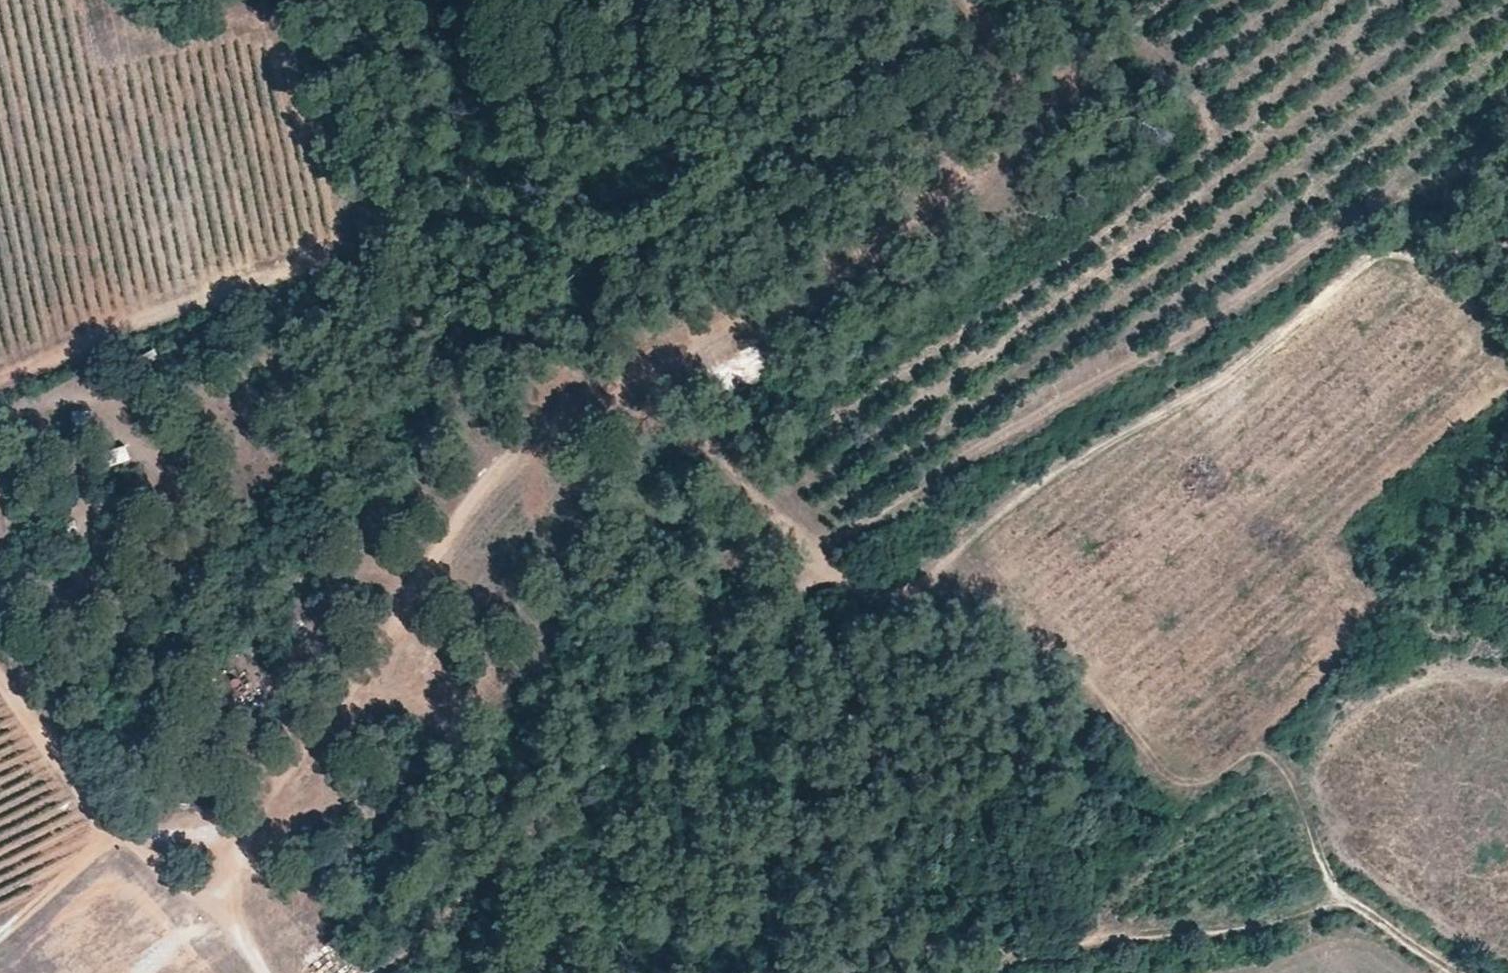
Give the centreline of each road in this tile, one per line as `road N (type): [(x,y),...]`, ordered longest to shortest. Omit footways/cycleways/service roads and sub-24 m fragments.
road 1 (track): [(899,951),(935,912),(942,842),(908,801),(863,765),(843,722),(844,669),(882,605),(1007,498),(1218,383),(1362,288),(1393,251),(1507,247)]
road 2 (track): [(845,972),(948,941),(1226,932),(1350,903),(1460,972)]
road 3 (track): [(0,676),(95,814),(266,972)]

